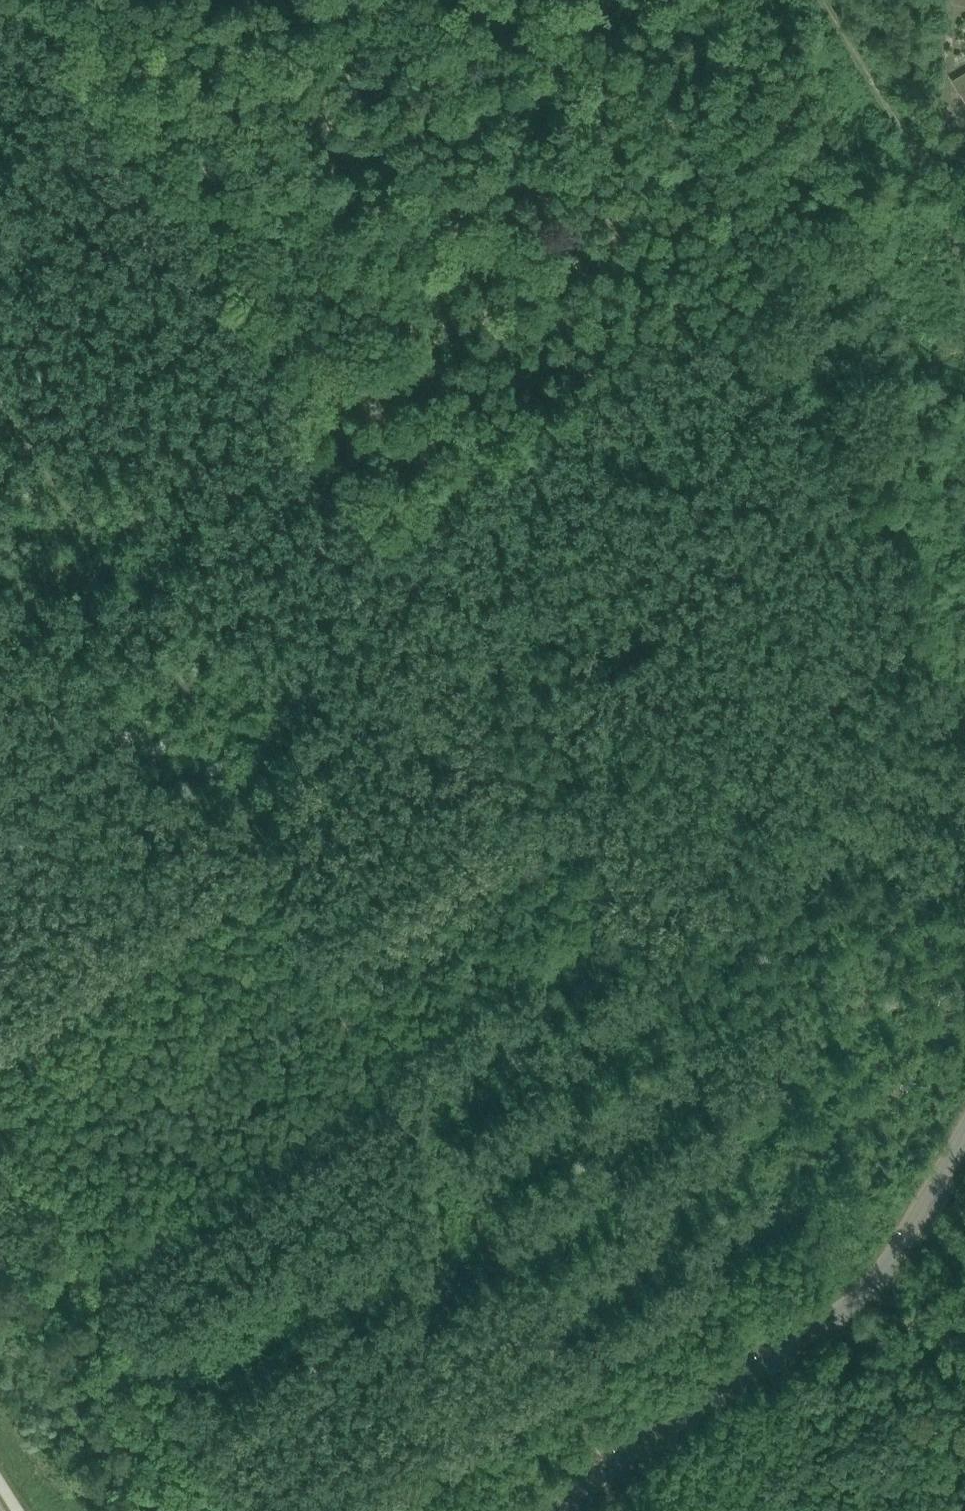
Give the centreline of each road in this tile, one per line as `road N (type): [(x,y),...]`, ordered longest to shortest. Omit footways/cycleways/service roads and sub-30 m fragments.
road 1 (track): [(623,1510),(500,1262),(338,1021),(201,718),(0,408)]
road 2 (unclassified): [(554,1510),(617,1459),(852,1301),(889,1257),(964,1131)]
road 3 (track): [(964,283),(929,184),(822,0)]

